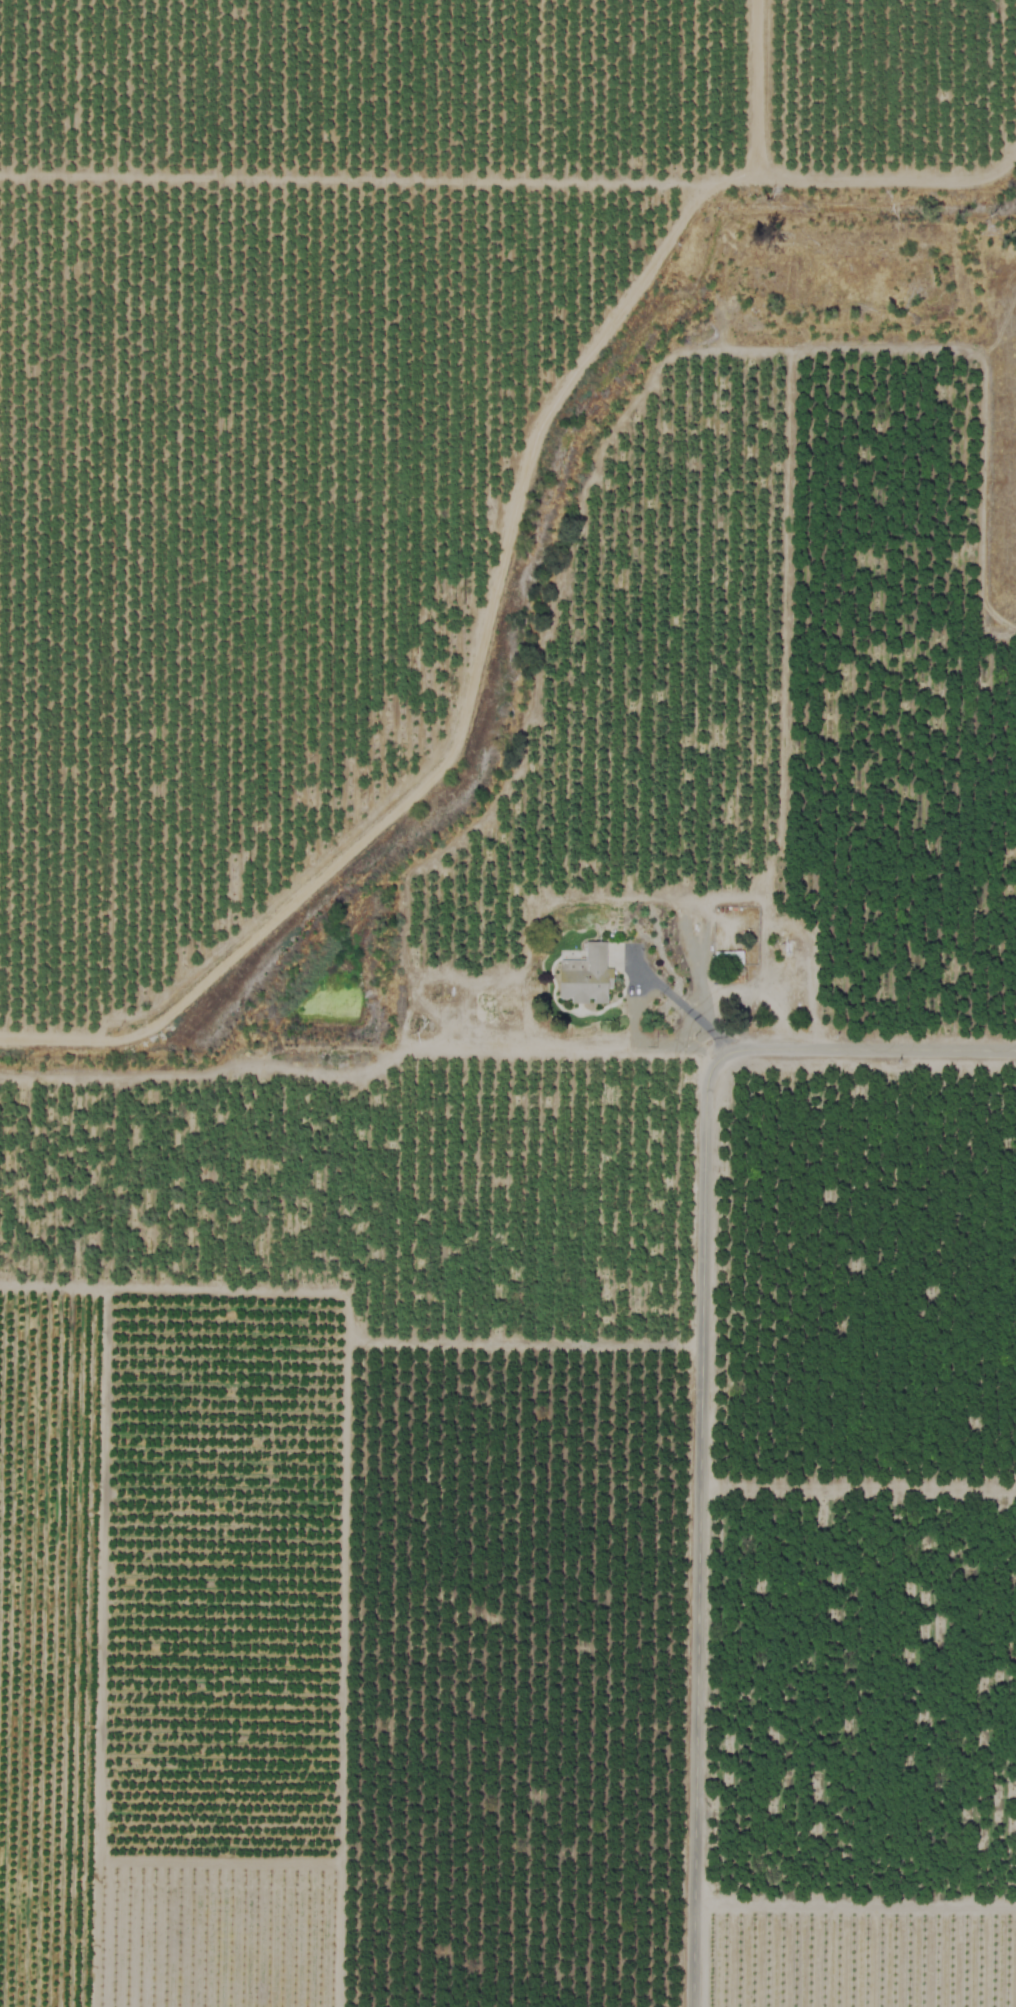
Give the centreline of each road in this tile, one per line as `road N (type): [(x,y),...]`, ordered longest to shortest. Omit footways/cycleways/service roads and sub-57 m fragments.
road 1 (residential): [(1015,1046),(392,1046),(193,1076),(0,1076)]
road 2 (residential): [(727,1045),(704,1085),(693,2006)]

